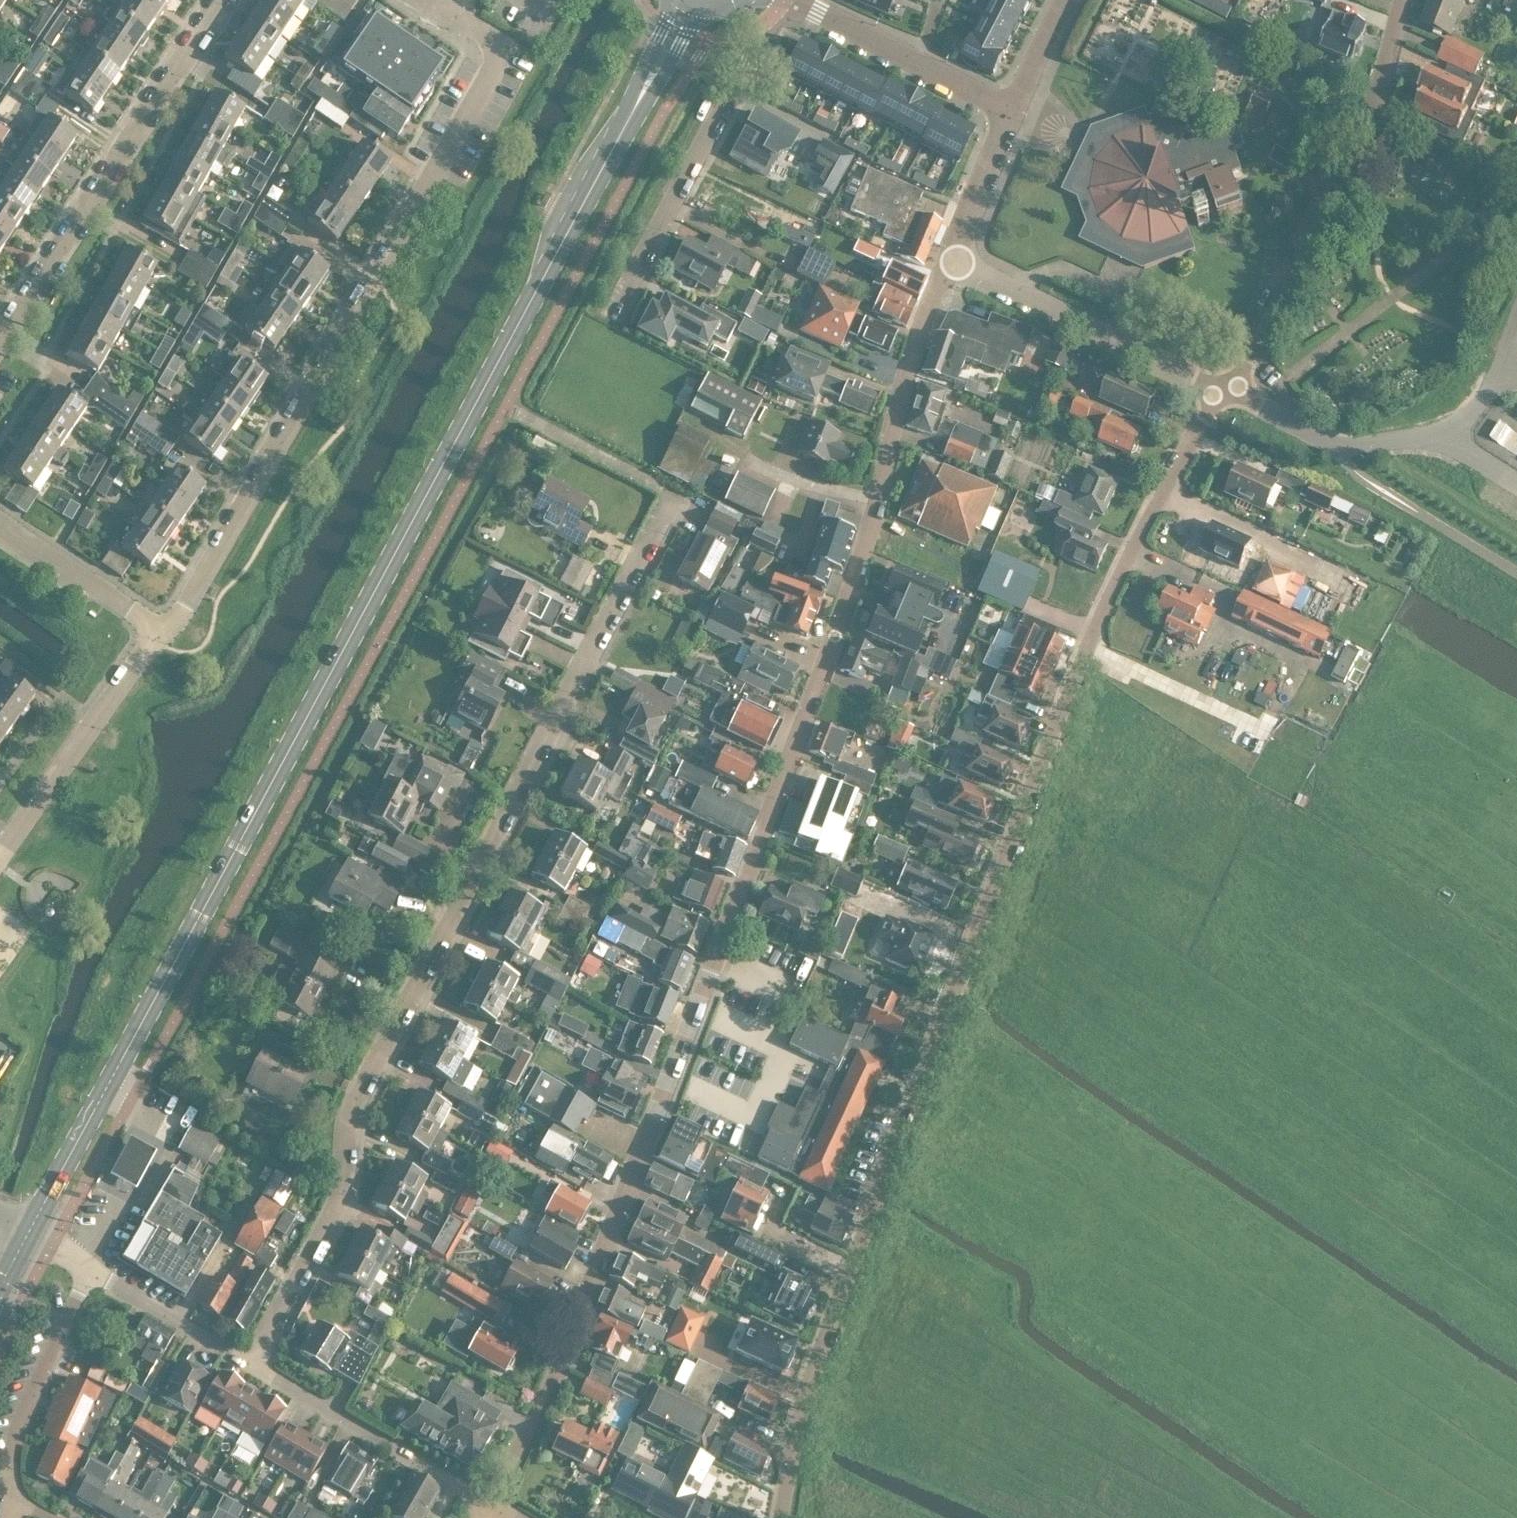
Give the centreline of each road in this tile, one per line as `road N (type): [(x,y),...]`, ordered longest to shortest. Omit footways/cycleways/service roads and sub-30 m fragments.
road 1 (tertiary): [(25,1233),(689,2)]
road 2 (residential): [(493,1509),(570,1344),(829,661),(909,368),(953,261)]
road 3 (residential): [(781,1517),(809,1384),(858,1239),(1098,620),(1226,386)]
road 4 (residential): [(248,1365),(340,1196),(348,1113),(670,495)]
road 5 (residential): [(161,631),(380,277),(504,44),(454,17)]
road 6 (residential): [(1226,386),(1336,197),(1382,88),(1404,0)]
road 7 (residential): [(0,343),(224,0)]
road 8 (residential): [(619,306),(782,0)]
road 9 (residential): [(1226,386),(953,261)]
road 10 (residential): [(493,1509),(248,1365)]
road 11 (residential): [(0,853),(161,631)]
road 12 (residential): [(17,1504),(18,1437),(89,1269)]
road 13 (residential): [(1226,386),(1330,442),(1451,439)]
road 14 (residential): [(1010,113),(803,4)]
road 15 (residential): [(161,631),(0,523)]
road 16 (residential): [(248,1365),(89,1269)]
road 17 (residential): [(953,261),(1010,113)]
road 18 (residential): [(1010,113),(1069,0)]

